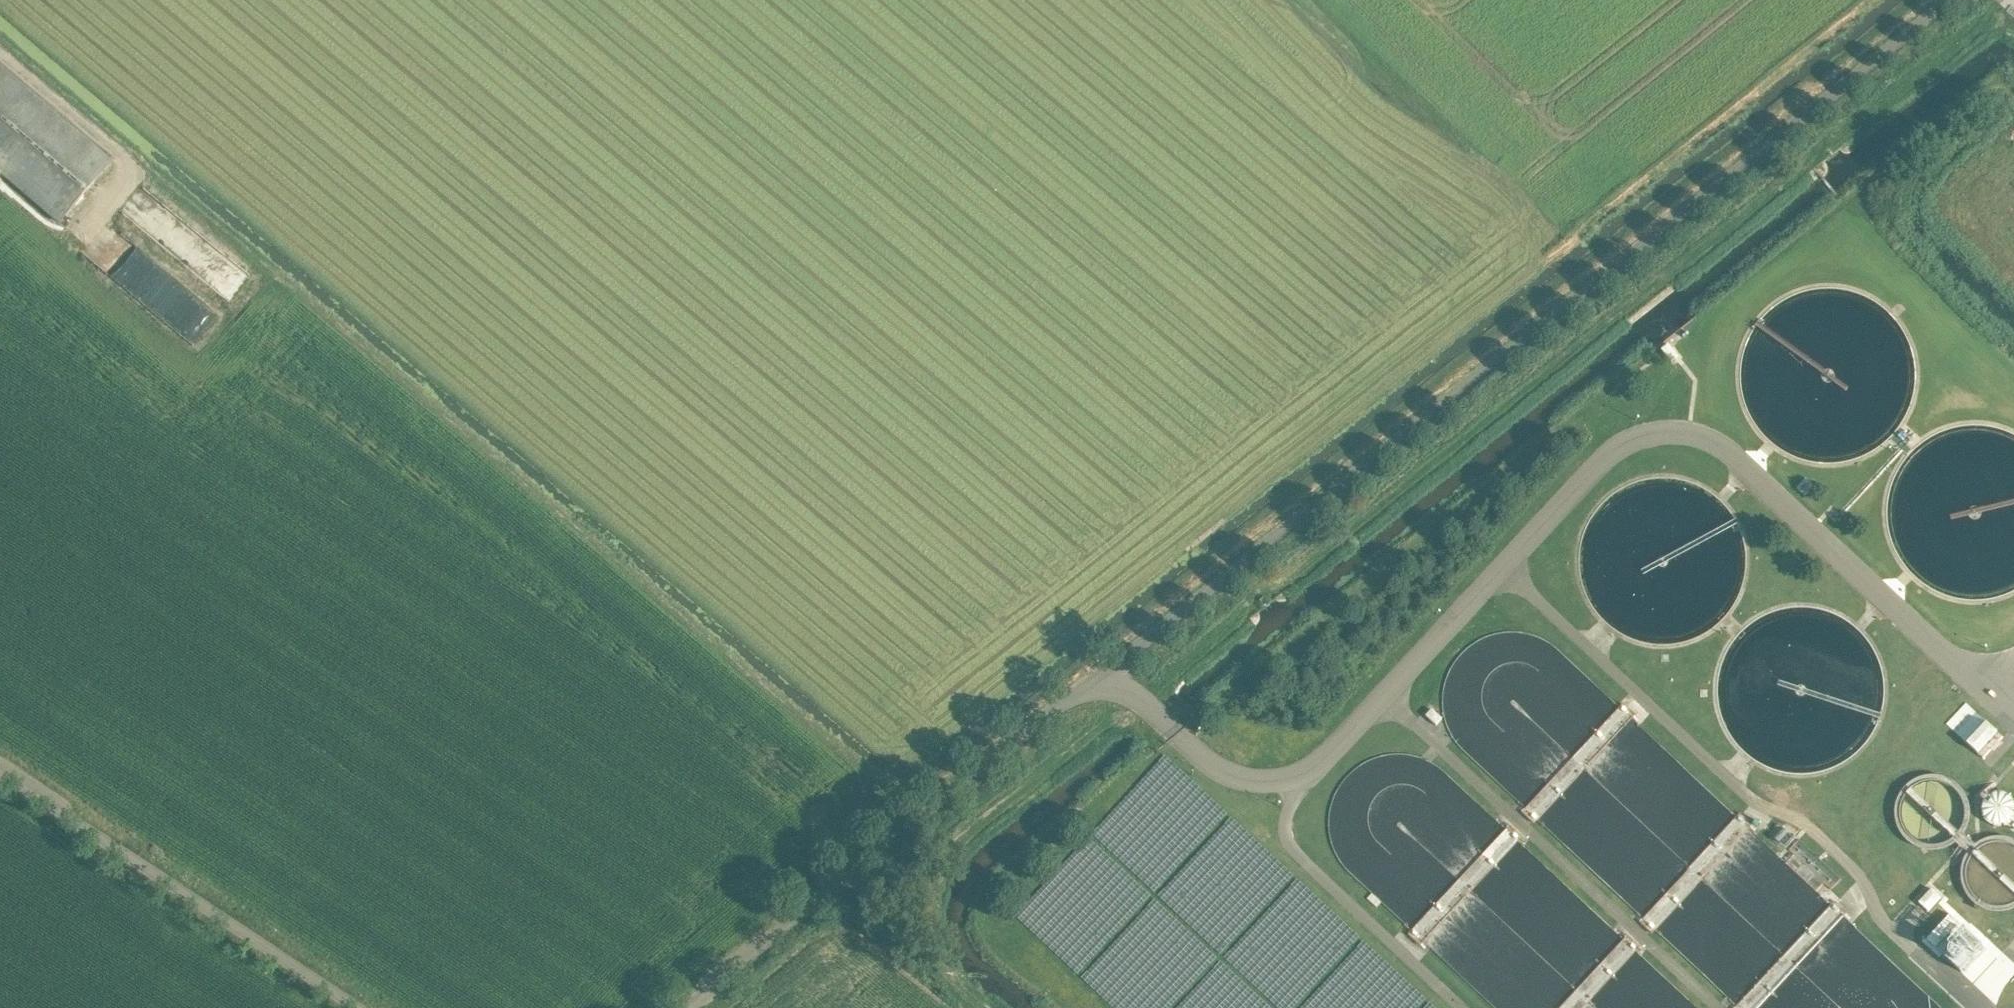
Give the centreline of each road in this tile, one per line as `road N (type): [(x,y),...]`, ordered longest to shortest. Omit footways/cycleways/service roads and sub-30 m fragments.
road 1 (unclassified): [(688,1007),(1949,0)]
road 2 (unclassified): [(360,1007),(0,771)]

